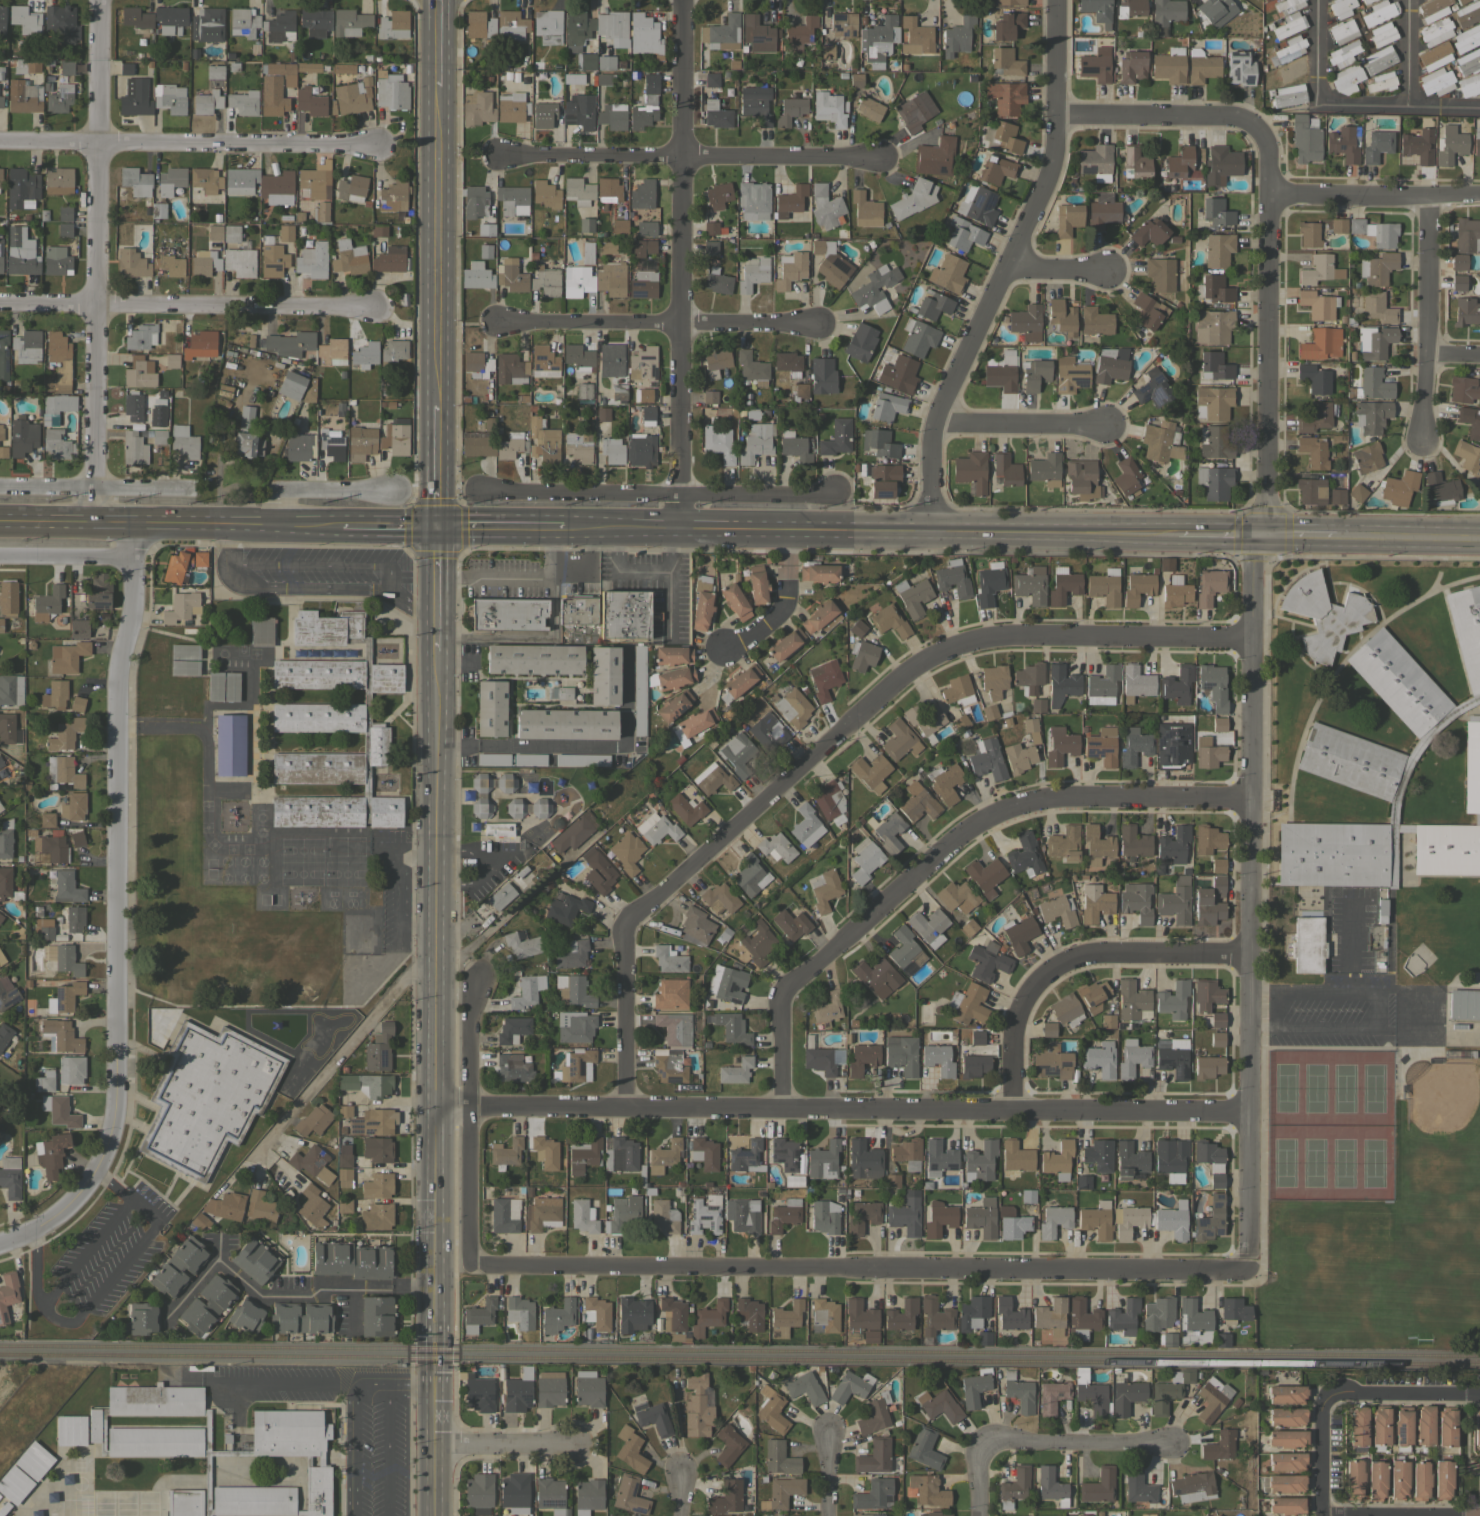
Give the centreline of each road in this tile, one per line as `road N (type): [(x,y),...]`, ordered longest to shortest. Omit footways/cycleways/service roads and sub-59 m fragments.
road 1 (residential): [(1248,638),(992,638),(946,646),(907,671),(624,930),(624,1108)]
road 2 (residential): [(1248,1269),(1248,638),(1251,559),(1262,532)]
road 3 (secondary): [(433,1388),(437,649)]
road 4 (residential): [(47,1225),(106,1152),(113,1114),(118,657),(134,525)]
road 5 (secondary): [(563,527),(1174,532)]
road 6 (residential): [(931,531),(930,425),(1049,166),(1056,0)]
road 7 (residential): [(678,529),(680,0)]
road 8 (residential): [(95,524),(98,0)]
road 9 (residential): [(1248,801),(1038,801),(986,815),(838,941)]
road 10 (residential): [(839,1110),(1248,1113)]
road 11 (residential): [(1248,1269),(839,1267)]
road 12 (residential): [(436,1107),(839,1110)]
road 13 (residential): [(1262,532),(1268,197),(1258,131)]
road 14 (residential): [(496,156),(877,160)]
road 15 (residential): [(0,141),(375,145)]
road 16 (residential): [(470,1266),(839,1267)]
road 17 (residential): [(477,490),(837,494)]
road 18 (residential): [(0,301),(360,302)]
road 19 (residential): [(434,943),(198,1214)]
road 20 (residential): [(1011,1111),(1010,1032),(1044,975),(1082,957),(1248,953)]
road 21 (secondary): [(0,522),(341,525)]
road 22 (residential): [(494,324),(822,322)]
road 23 (secondary): [(440,403),(441,86)]
road 24 (residential): [(473,973),(470,1266)]
road 25 (residential): [(978,1515),(978,1442),(1168,1441)]
road 26 (residential): [(433,1288),(258,1294),(217,1261),(217,1236)]
road 27 (residential): [(1423,447),(1429,199)]
road 28 (residential): [(1479,199),(1268,197)]
road 29 (residential): [(1258,131),(1232,114),(1057,117)]
road 30 (residential): [(838,941),(781,999),(781,1109)]
road 31 (residential): [(185,485),(0,487)]
road 32 (residential): [(1109,427),(930,425)]
road 33 (residential): [(721,648),(785,612),(789,529)]
road 34 (residential): [(389,490),(283,486),(273,525)]
road 35 (residential): [(435,1448),(578,1446)]
road 36 (residential): [(132,557),(0,557)]
road 37 (secondary): [(439,525),(563,527)]
road 38 (secondary): [(437,649),(439,525)]
road 39 (secondary): [(439,525),(440,403)]

